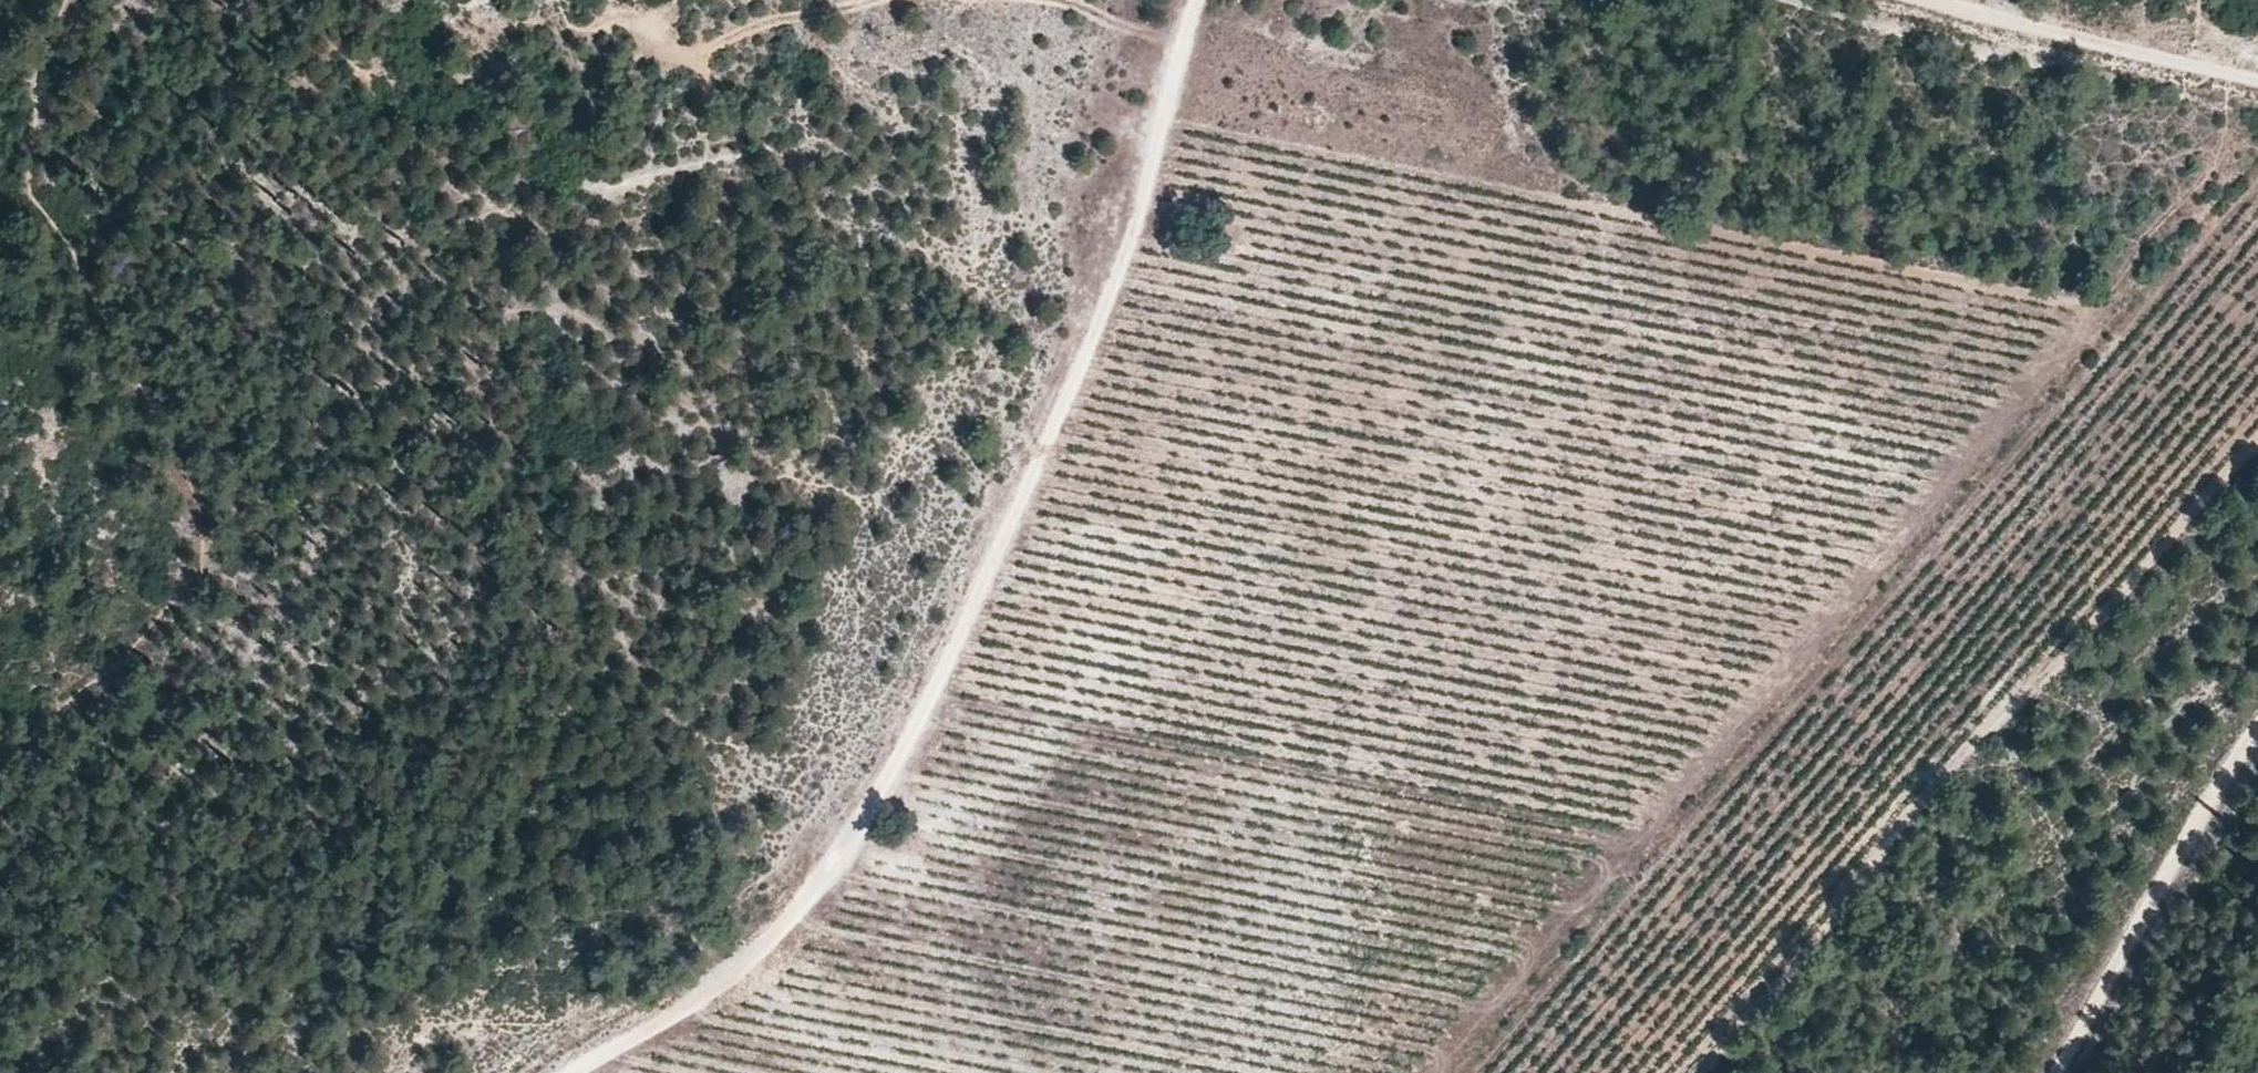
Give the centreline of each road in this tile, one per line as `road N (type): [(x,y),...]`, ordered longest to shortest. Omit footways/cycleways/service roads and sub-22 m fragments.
road 1 (track): [(1201,0),(1089,357),(907,736),(827,871),(746,962),(585,1072)]
road 2 (track): [(2082,321),(1440,1072)]
road 3 (track): [(2257,731),(2196,807),(2052,1072)]

